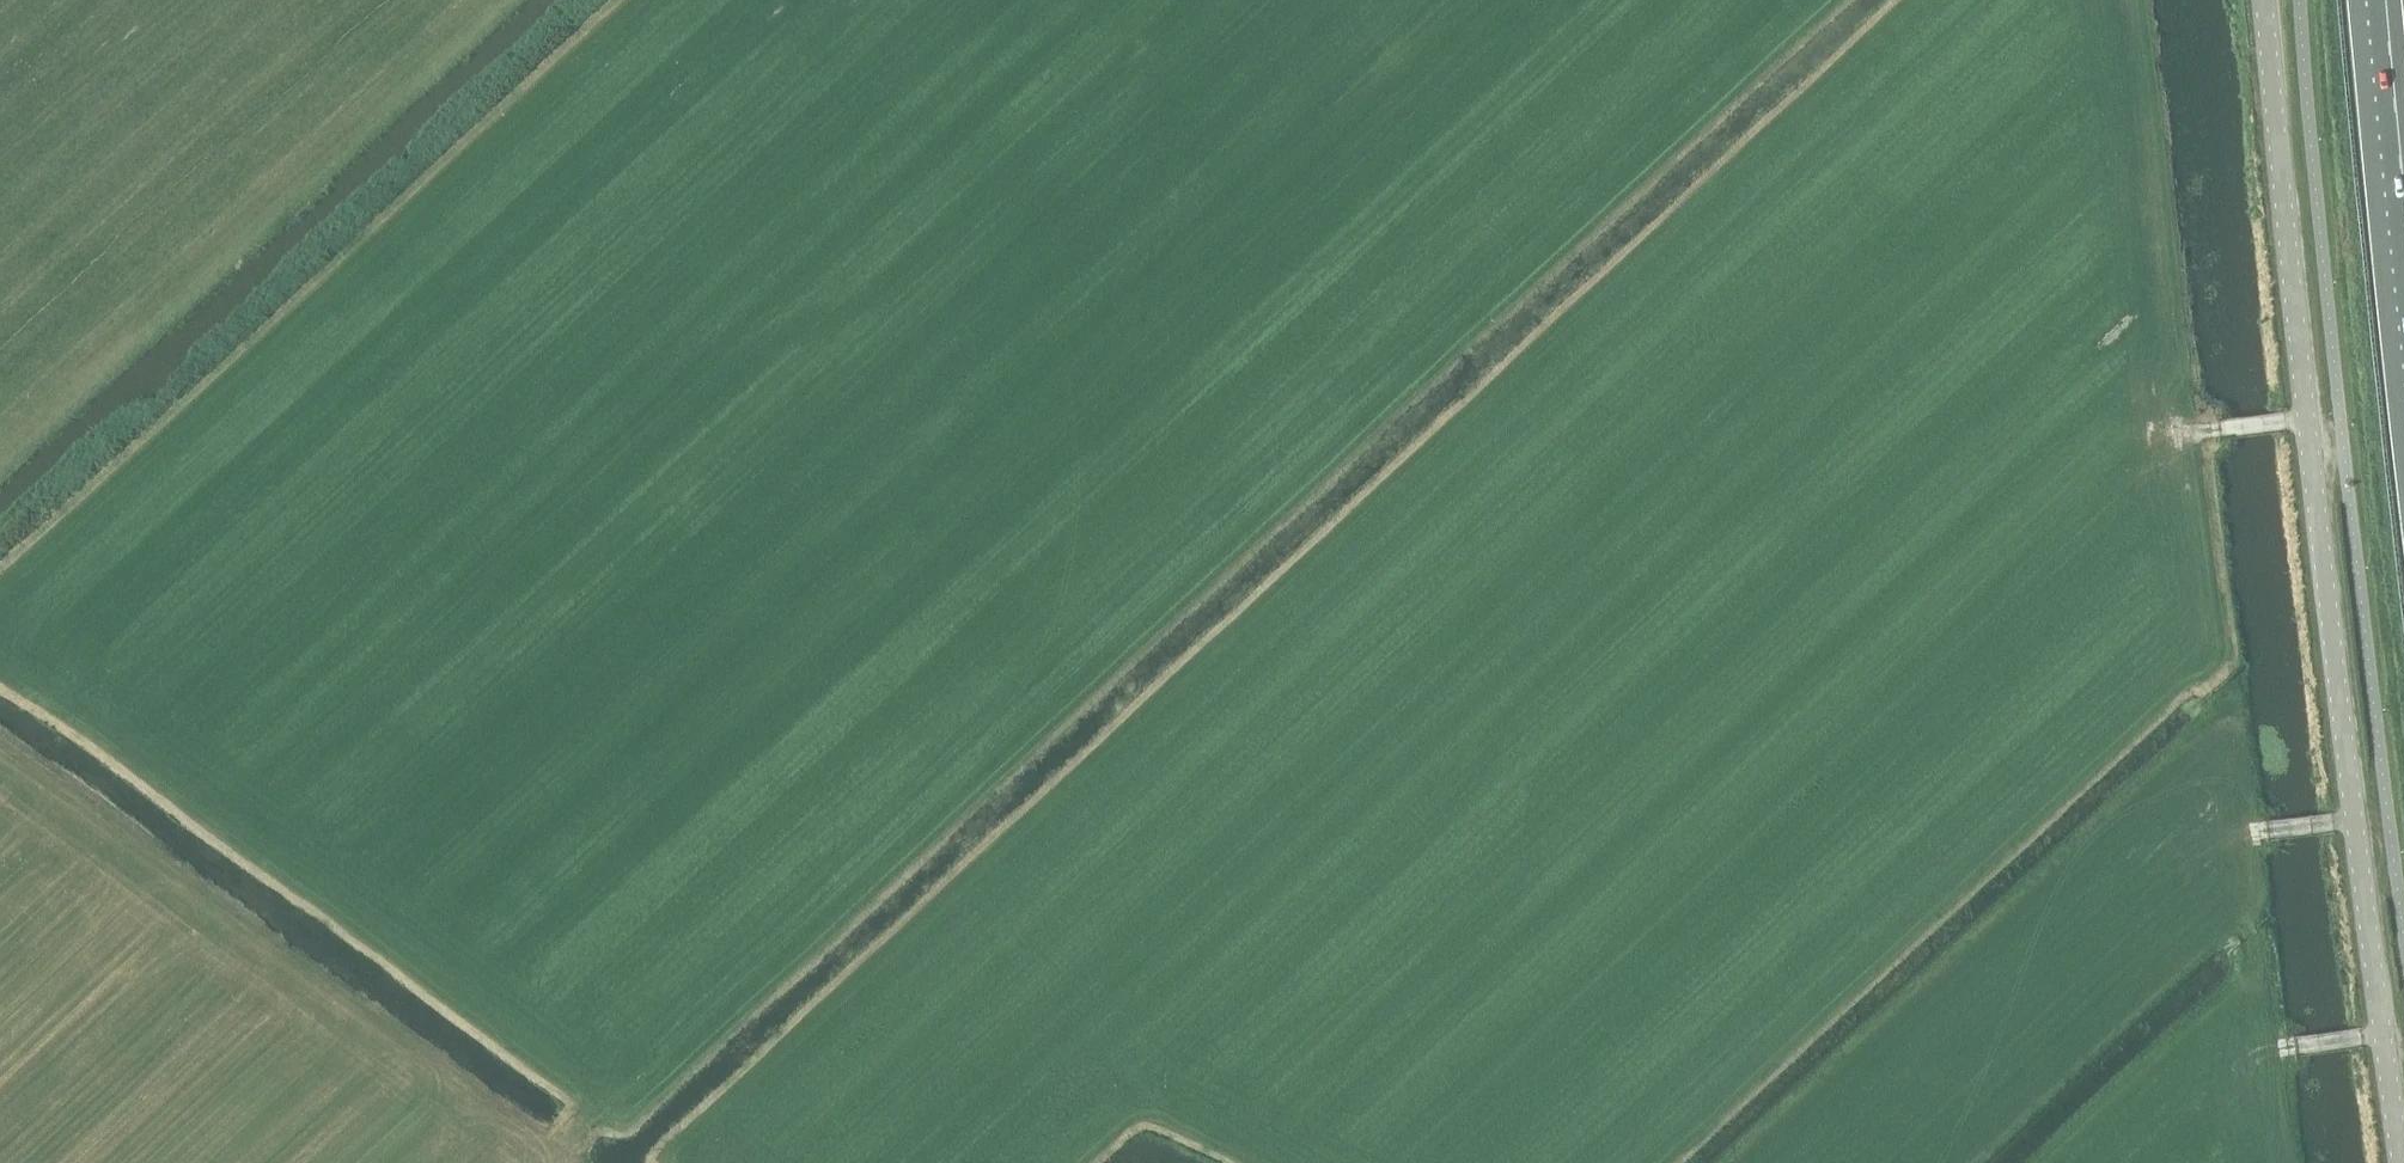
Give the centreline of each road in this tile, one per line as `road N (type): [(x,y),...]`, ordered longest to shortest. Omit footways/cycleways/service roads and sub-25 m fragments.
road 1 (tertiary): [(2403,1162),(2324,569),(2267,0)]
road 2 (motorway): [(2381,0),(2403,265)]

